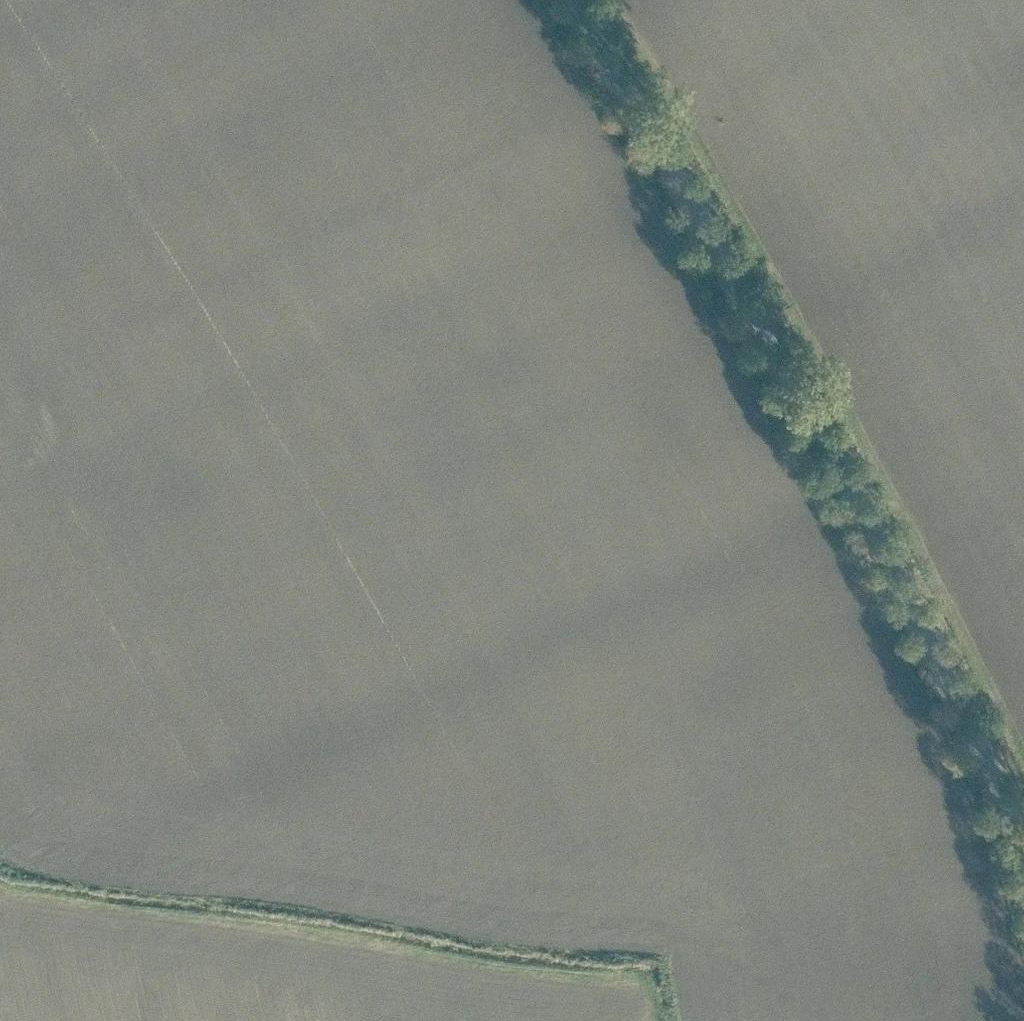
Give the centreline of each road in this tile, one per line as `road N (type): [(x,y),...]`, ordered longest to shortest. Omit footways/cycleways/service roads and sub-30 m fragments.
road 1 (tertiary): [(573,0),(763,324),(920,618),(999,772),(1023,849)]

